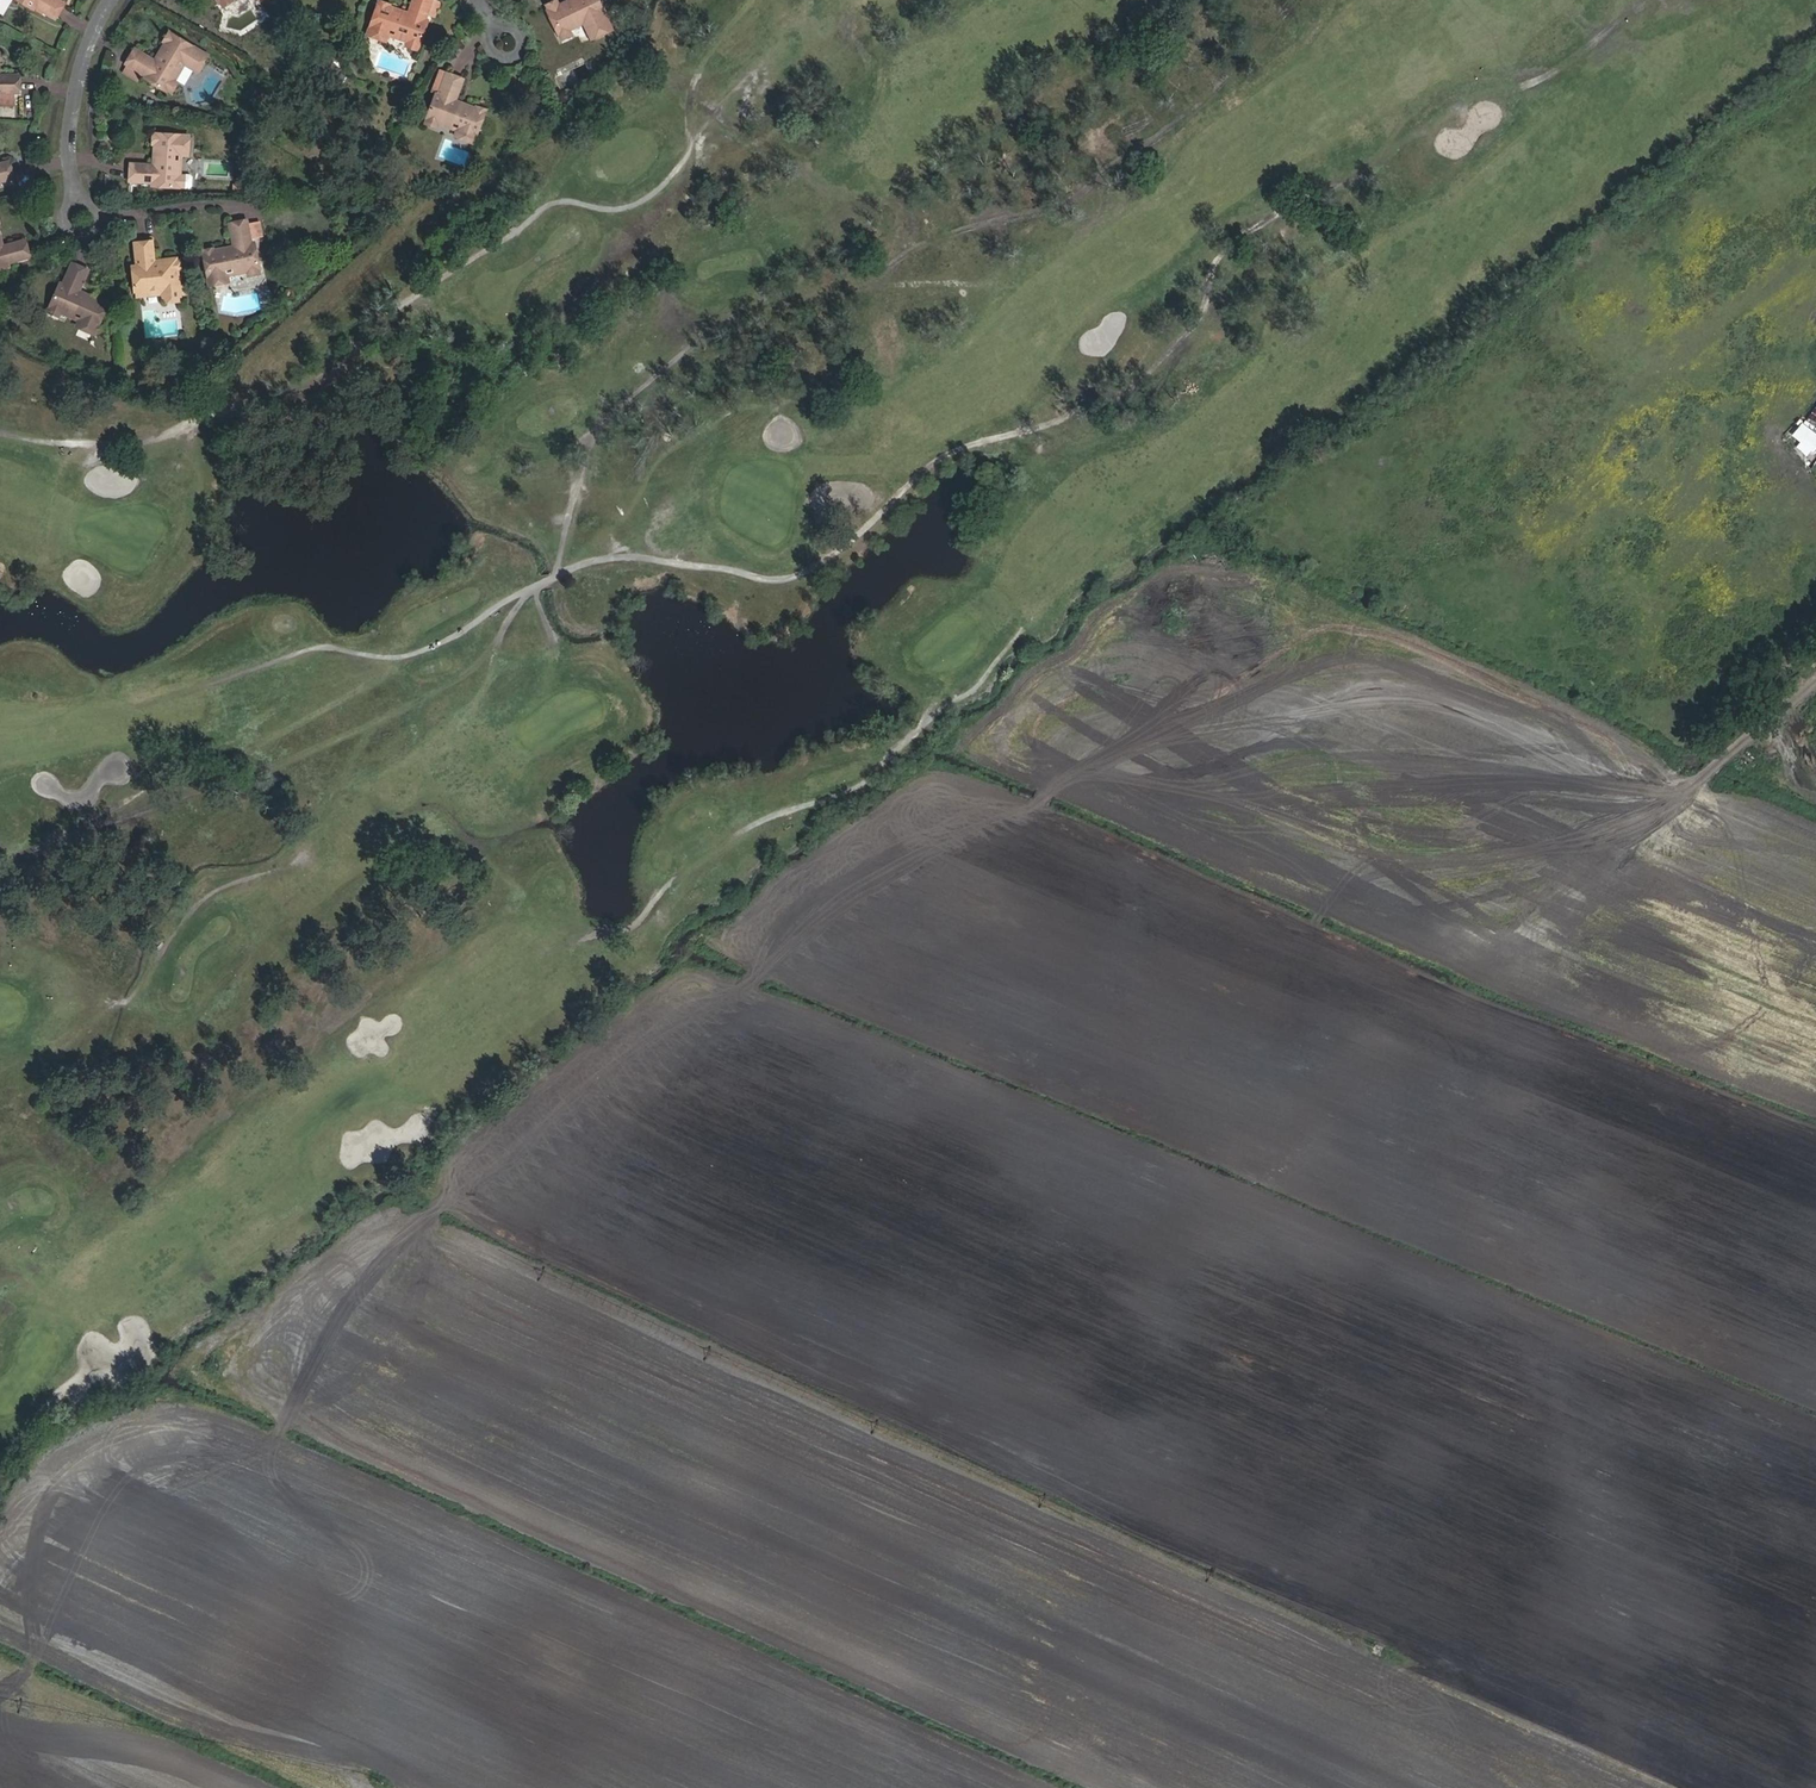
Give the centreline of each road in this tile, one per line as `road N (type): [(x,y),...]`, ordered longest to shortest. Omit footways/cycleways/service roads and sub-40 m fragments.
road 1 (residential): [(108,0),(84,52),(67,140),(81,207)]

